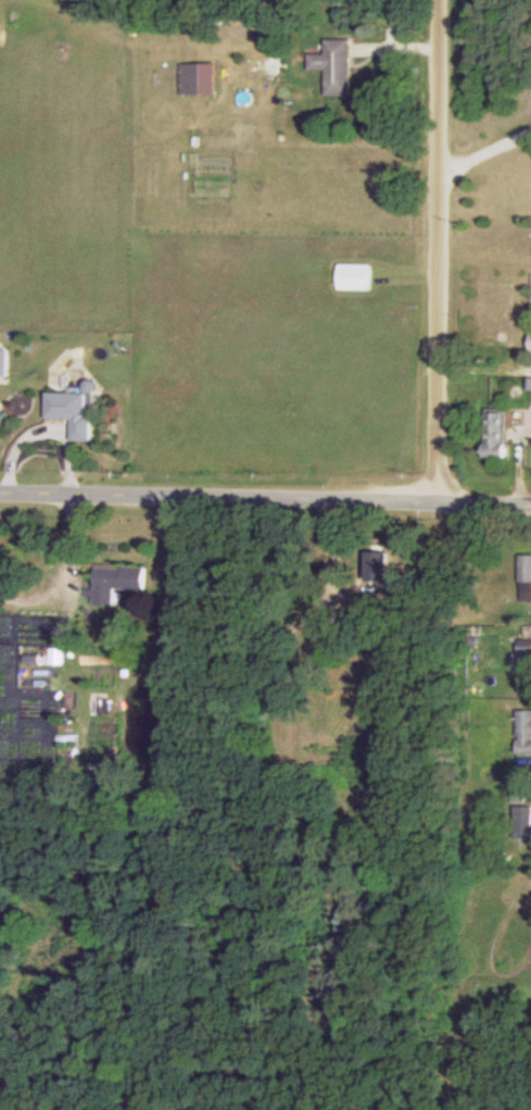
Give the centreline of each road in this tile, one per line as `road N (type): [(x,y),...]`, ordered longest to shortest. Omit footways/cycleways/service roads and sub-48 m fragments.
road 1 (residential): [(0,492),(530,501)]
road 2 (residential): [(432,498),(430,0)]

